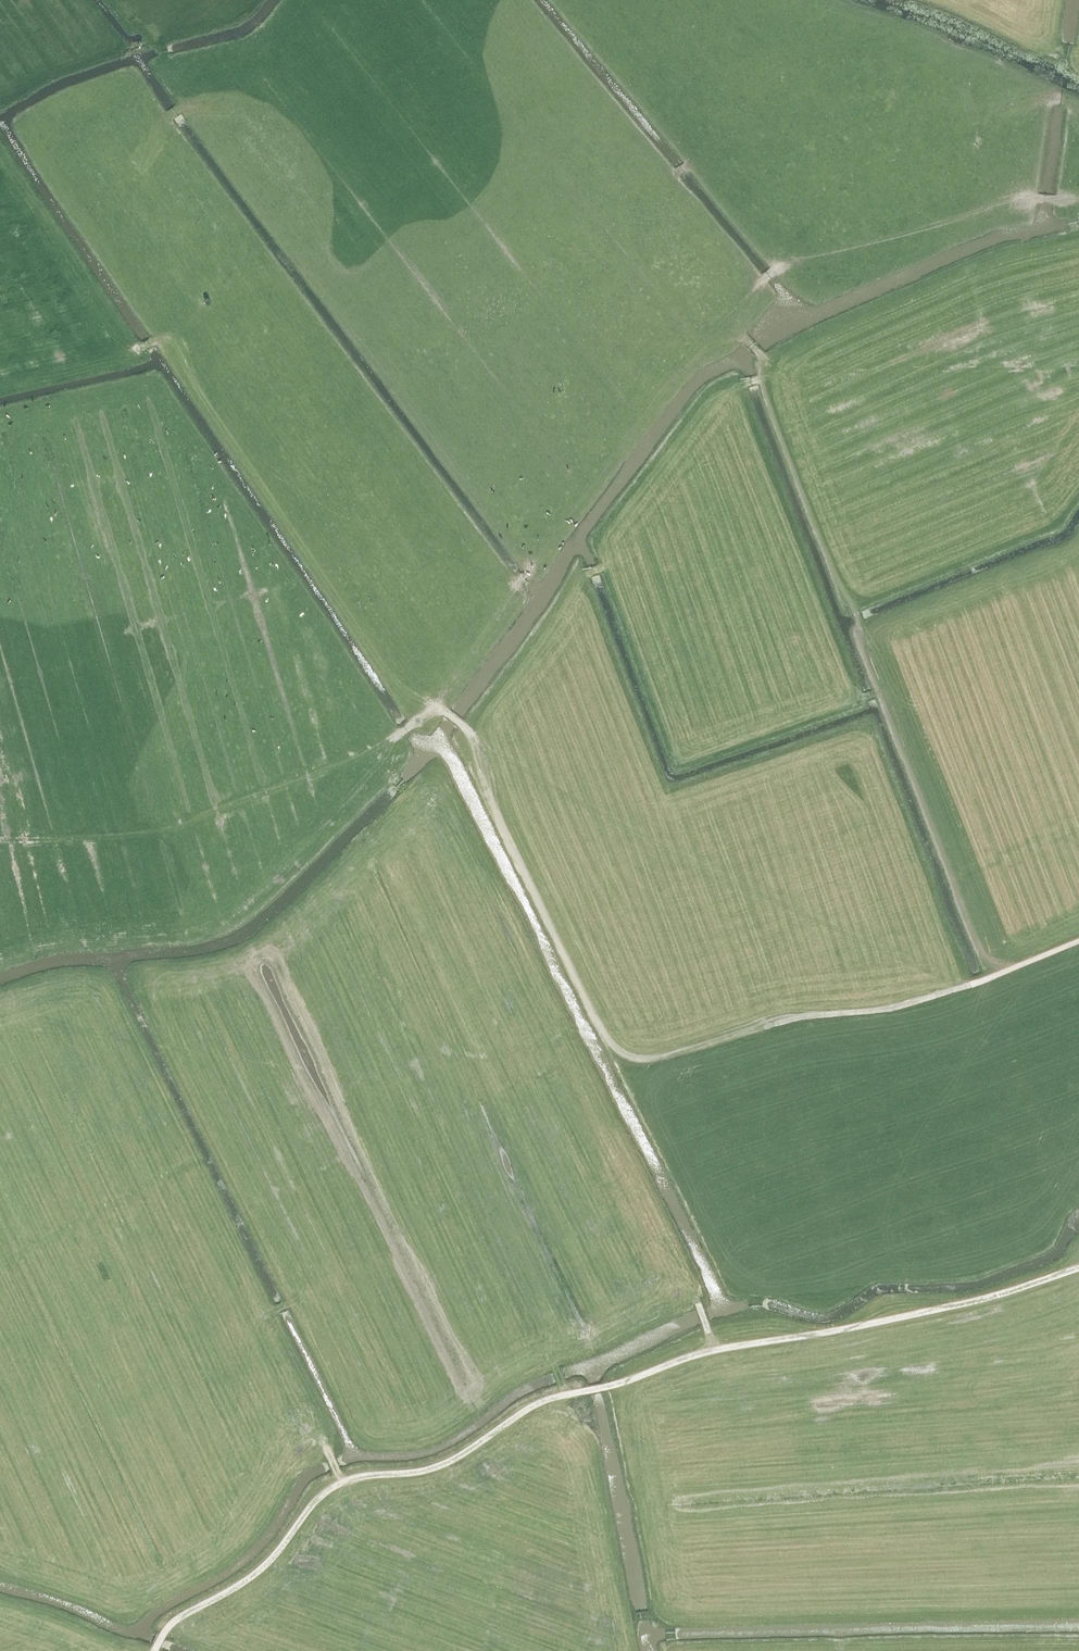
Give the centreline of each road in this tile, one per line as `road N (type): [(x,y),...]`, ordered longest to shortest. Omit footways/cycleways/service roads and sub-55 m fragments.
road 1 (track): [(155,1650),(171,1625),(264,1567),(317,1499),(350,1480),(437,1468),(545,1400),(694,1356),(954,1305),(1078,1268)]
road 2 (track): [(1078,942),(898,1008),(767,1028)]

